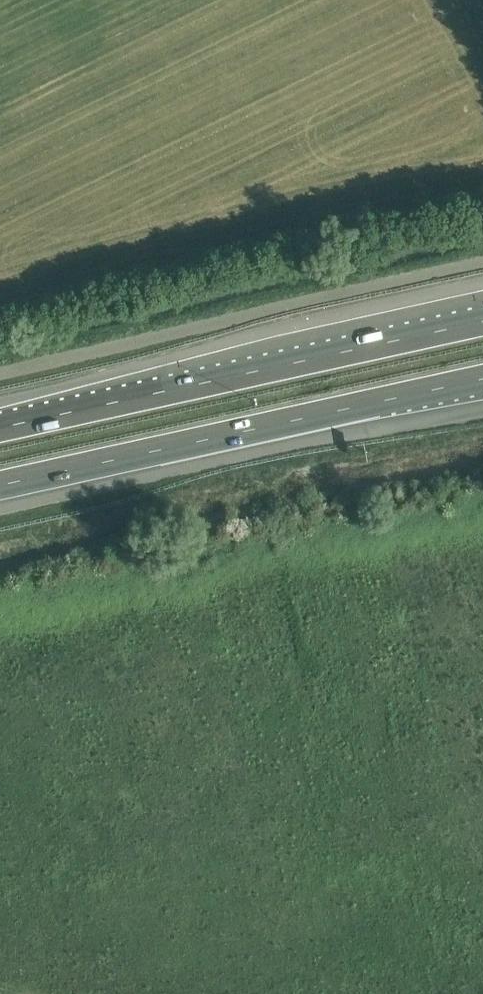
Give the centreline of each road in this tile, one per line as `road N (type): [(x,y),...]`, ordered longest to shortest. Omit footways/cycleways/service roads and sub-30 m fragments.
road 1 (motorway): [(482,321),(0,427)]
road 2 (motorway): [(0,485),(482,380)]

